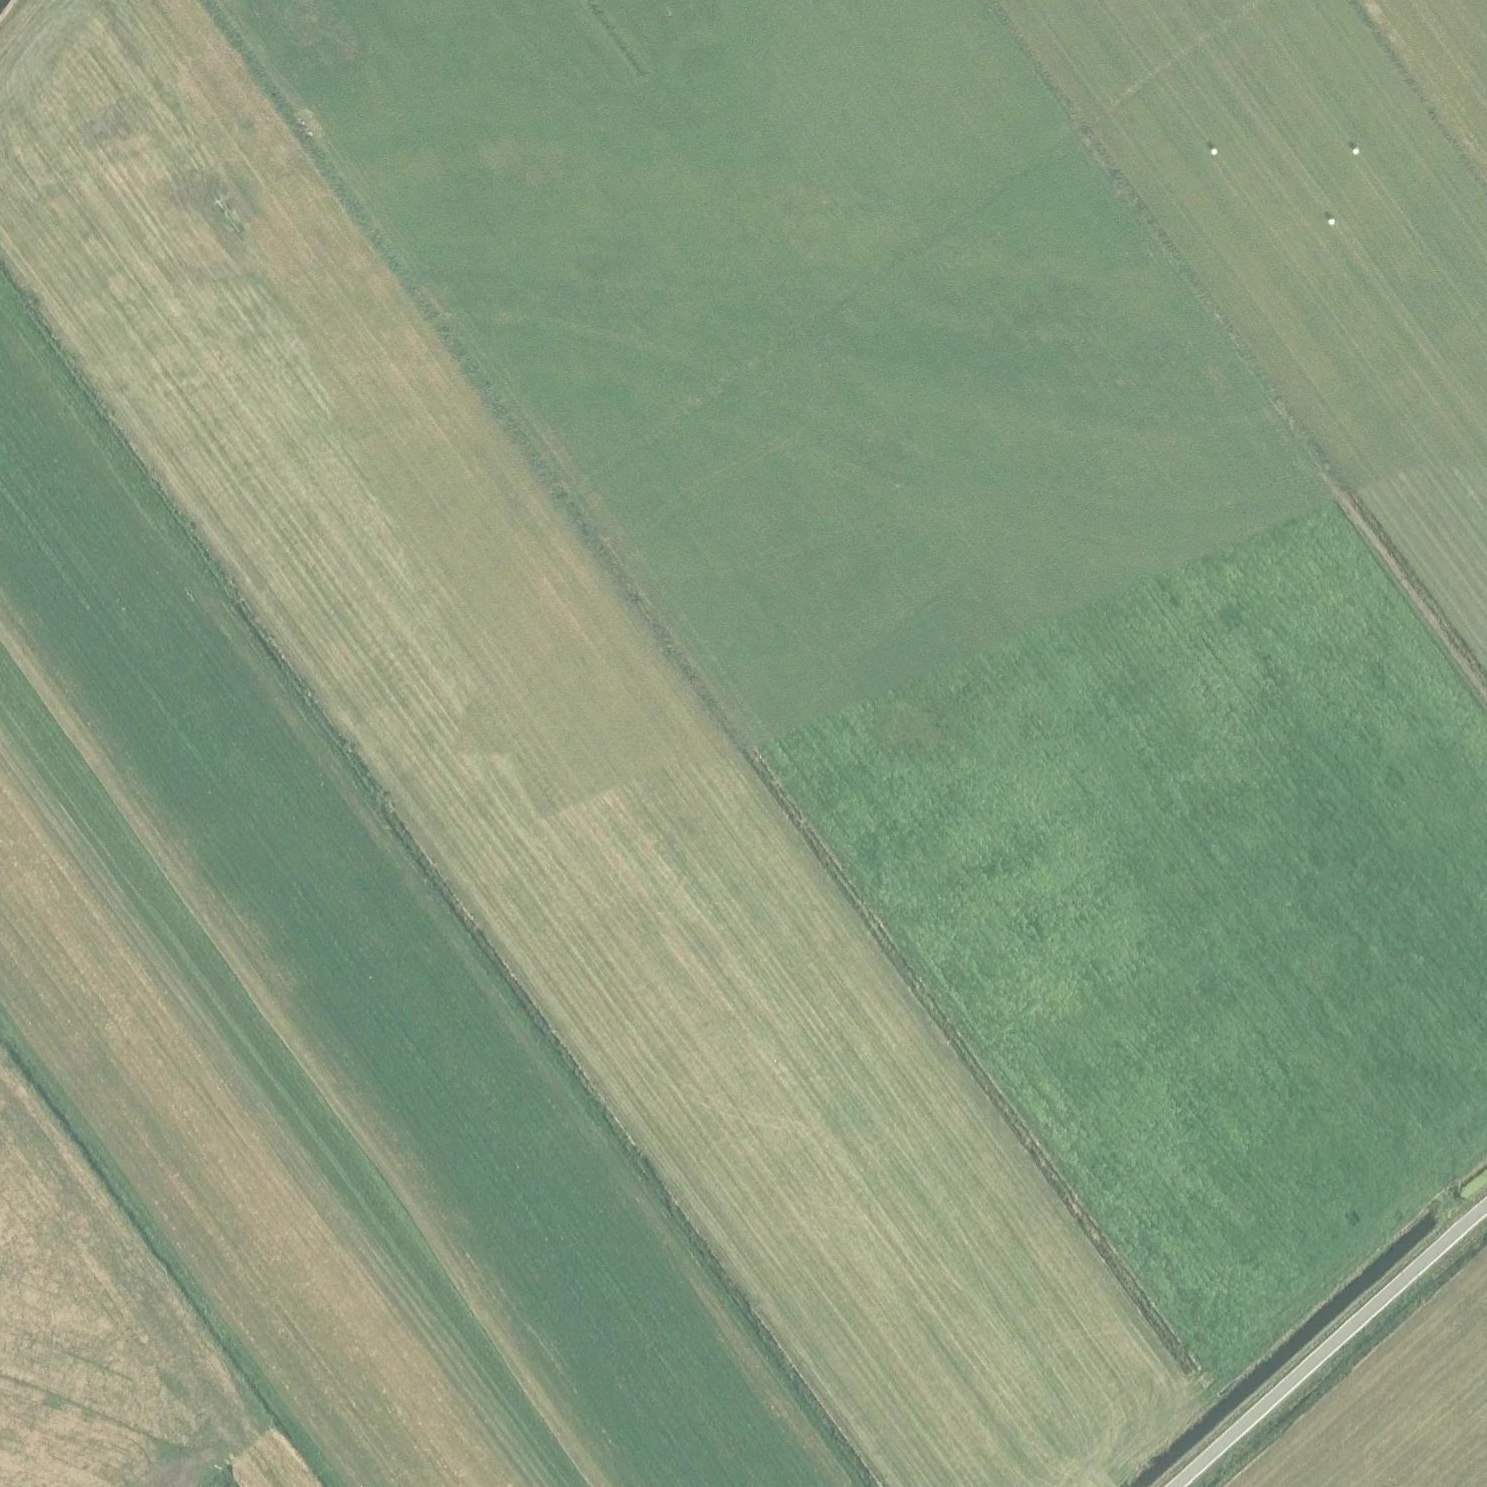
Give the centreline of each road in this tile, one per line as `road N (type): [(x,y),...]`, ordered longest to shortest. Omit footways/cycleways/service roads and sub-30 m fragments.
road 1 (unclassified): [(1173,1486),(1486,1205)]

